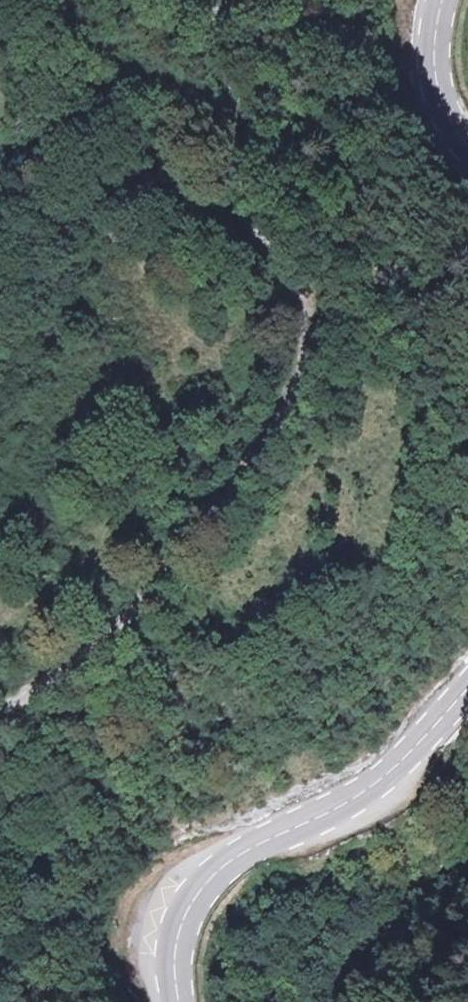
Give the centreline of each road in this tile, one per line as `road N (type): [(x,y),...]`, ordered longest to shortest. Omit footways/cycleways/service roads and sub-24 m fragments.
road 1 (unclassified): [(0,707),(74,663),(119,620),(238,478),(298,374),(307,332),(300,307),(263,266),(233,212),(209,92),(224,0)]
road 2 (secondary): [(467,691),(390,775),(356,800),(215,871),(182,923),(179,1001)]
road 3 (secondary): [(439,0),(430,51),(435,86),(451,130),(467,146)]

